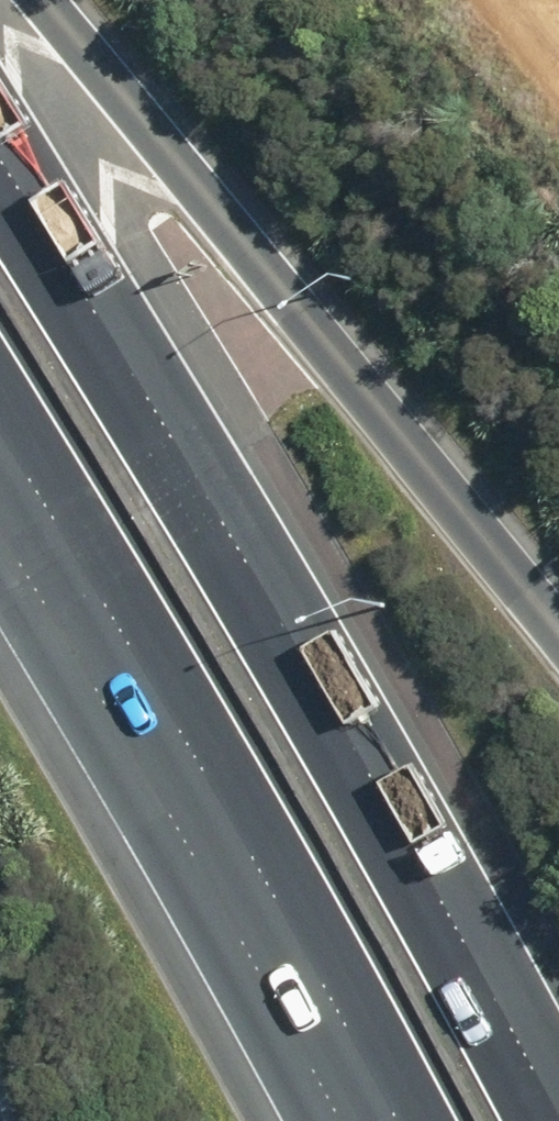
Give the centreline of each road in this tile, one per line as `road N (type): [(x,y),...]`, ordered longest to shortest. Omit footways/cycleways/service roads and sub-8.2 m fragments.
road 1 (motorway): [(0,171),(397,809),(556,1120)]
road 2 (motorway): [(393,1120),(279,908),(0,442)]
road 3 (motorway): [(60,0),(558,594)]

